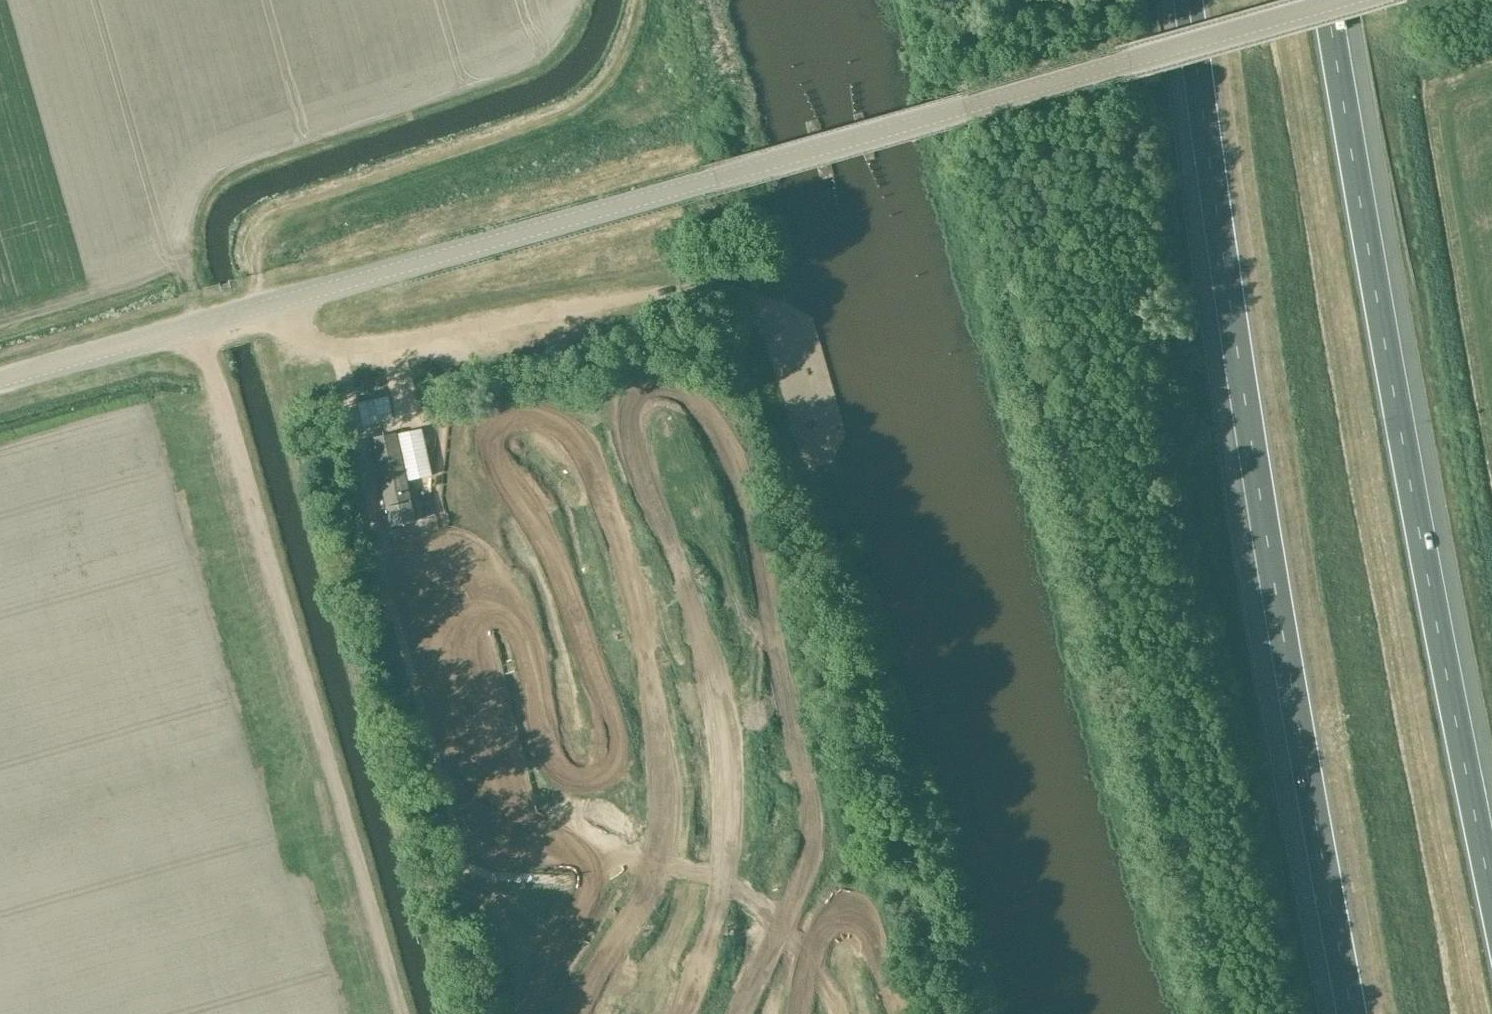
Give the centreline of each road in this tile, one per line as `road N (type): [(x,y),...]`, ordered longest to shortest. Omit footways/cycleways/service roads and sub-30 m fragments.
road 1 (tertiary): [(0,380),(1344,0)]
road 2 (motorway): [(1186,0),(1279,624),(1351,1013)]
road 3 (motorway): [(1491,900),(1325,0)]
road 4 (track): [(195,326),(400,1013)]
road 5 (track): [(338,351),(400,632),(470,866),(520,873),(552,862),(564,849)]
road 6 (track): [(270,304),(258,245),(279,223),(552,120),(608,79),(642,8)]
road 7 (track): [(443,591),(487,646),(502,680),(553,846),(677,855),(777,844)]
road 8 (track): [(649,750),(718,749),(757,766),(834,1013)]
road 9 (track): [(397,347),(409,424),(460,447)]

